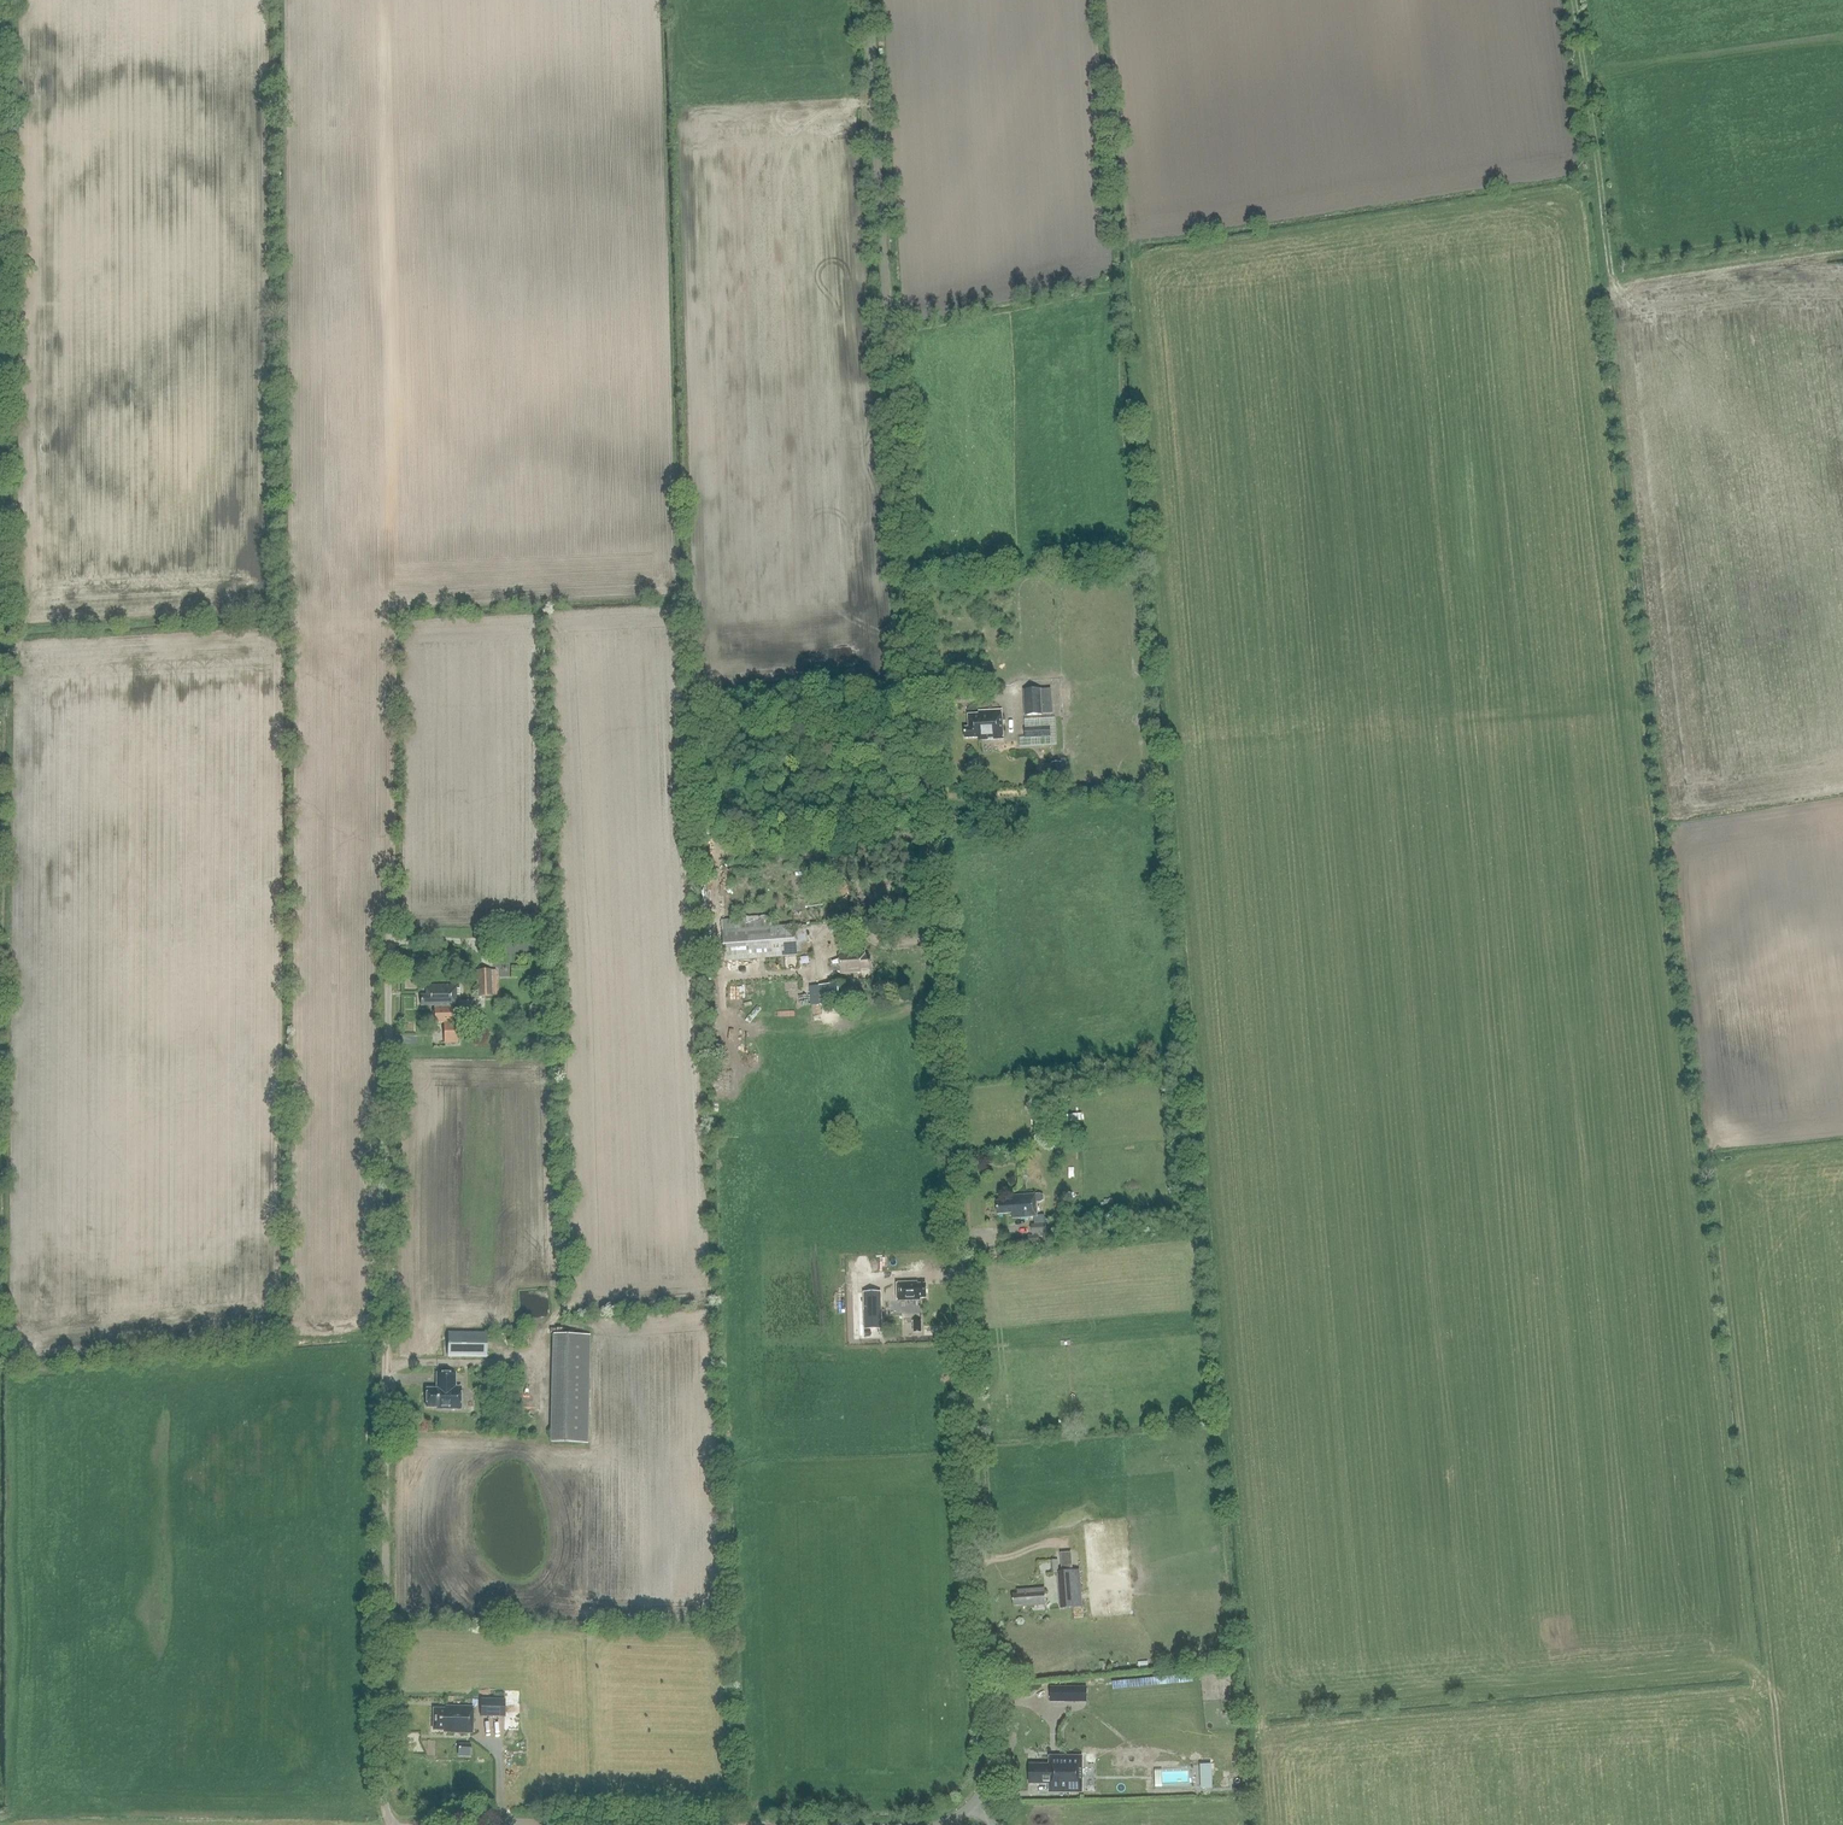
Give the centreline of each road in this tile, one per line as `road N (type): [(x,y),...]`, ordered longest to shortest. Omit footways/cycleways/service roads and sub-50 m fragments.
road 1 (residential): [(974,1801),(988,1767),(926,797)]
road 2 (unclassified): [(381,954),(382,1783),(394,1824)]
road 3 (unclassified): [(926,797),(873,0)]
road 4 (unclassified): [(419,1824),(649,1824)]

